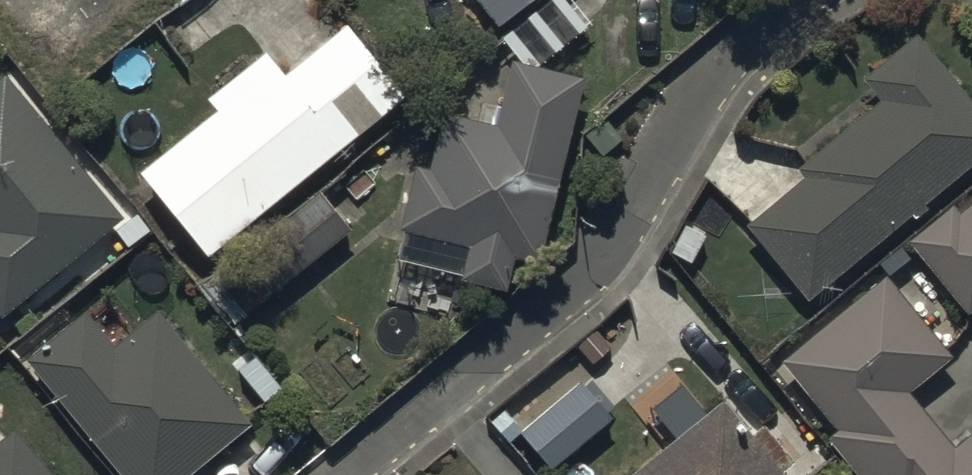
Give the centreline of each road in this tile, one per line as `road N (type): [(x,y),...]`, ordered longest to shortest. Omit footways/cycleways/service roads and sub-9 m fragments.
road 1 (residential): [(795,0),(712,63),(590,278),(350,474)]

